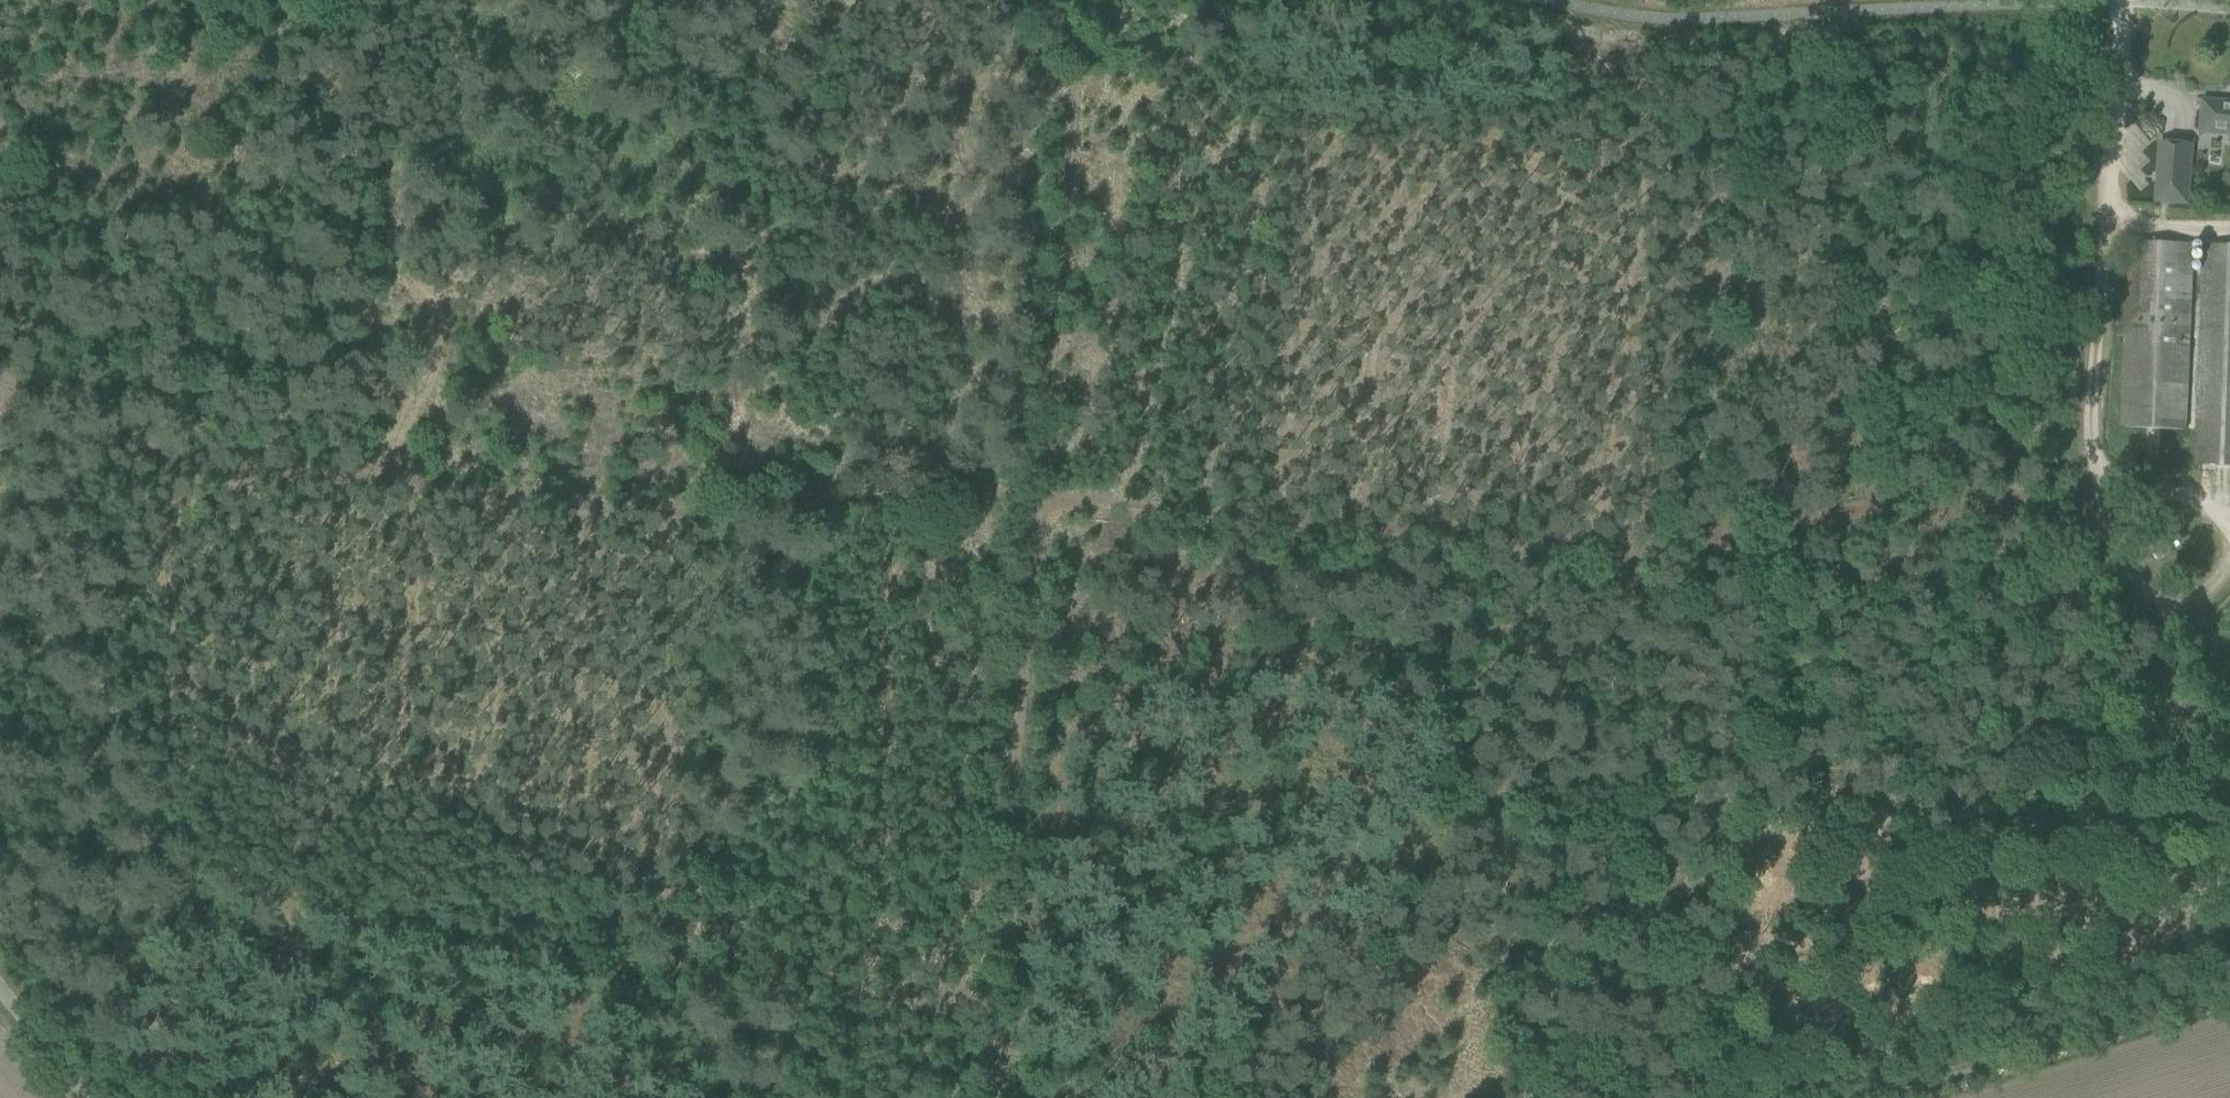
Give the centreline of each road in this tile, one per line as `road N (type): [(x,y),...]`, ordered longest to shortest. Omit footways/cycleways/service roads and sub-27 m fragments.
road 1 (track): [(985,1097),(1081,0)]
road 2 (track): [(2229,991),(1901,1097)]
road 3 (unclassified): [(94,1097),(0,980)]

